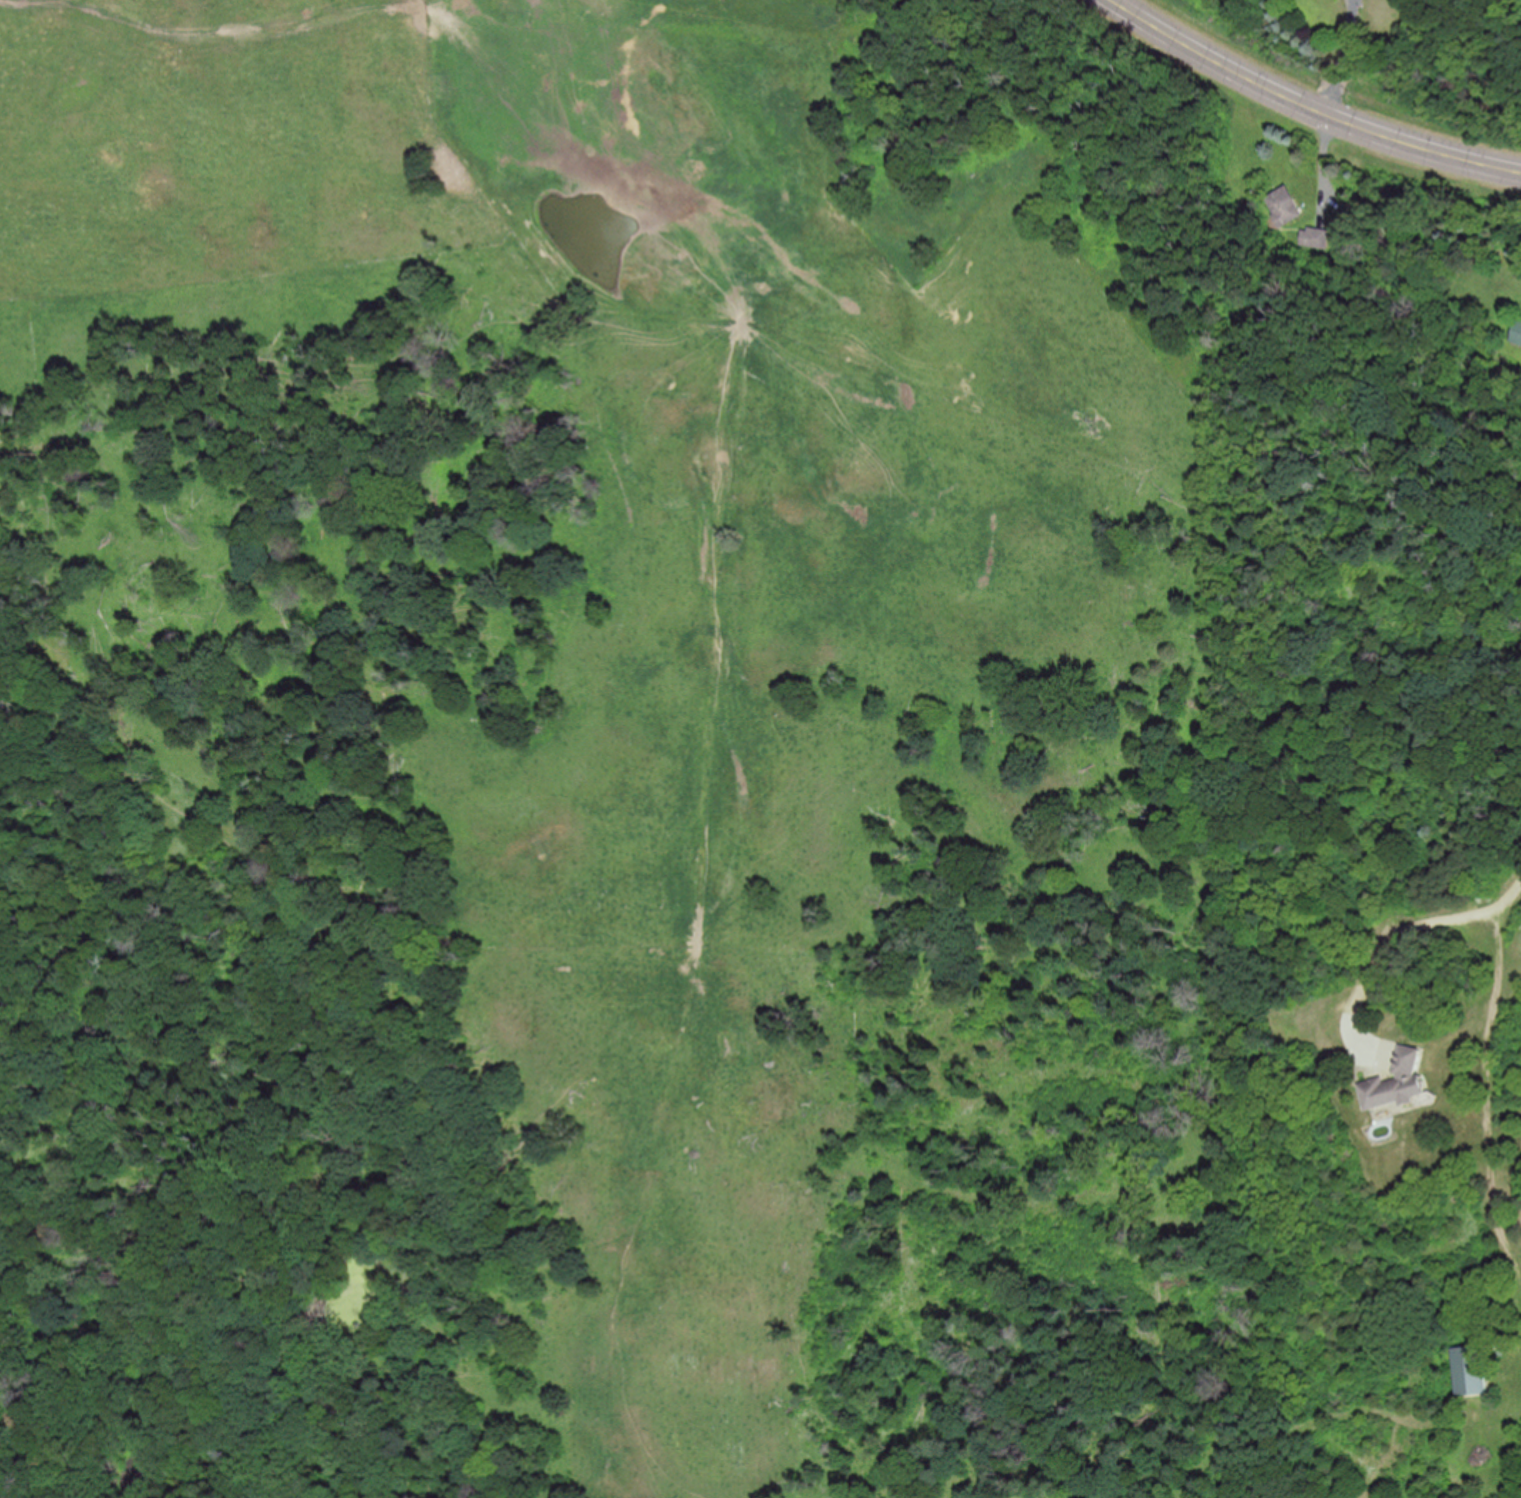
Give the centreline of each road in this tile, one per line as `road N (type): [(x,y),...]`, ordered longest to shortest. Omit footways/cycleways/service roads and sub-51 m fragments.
road 1 (residential): [(1520,171),(1389,139),(1238,73),(1116,0)]

